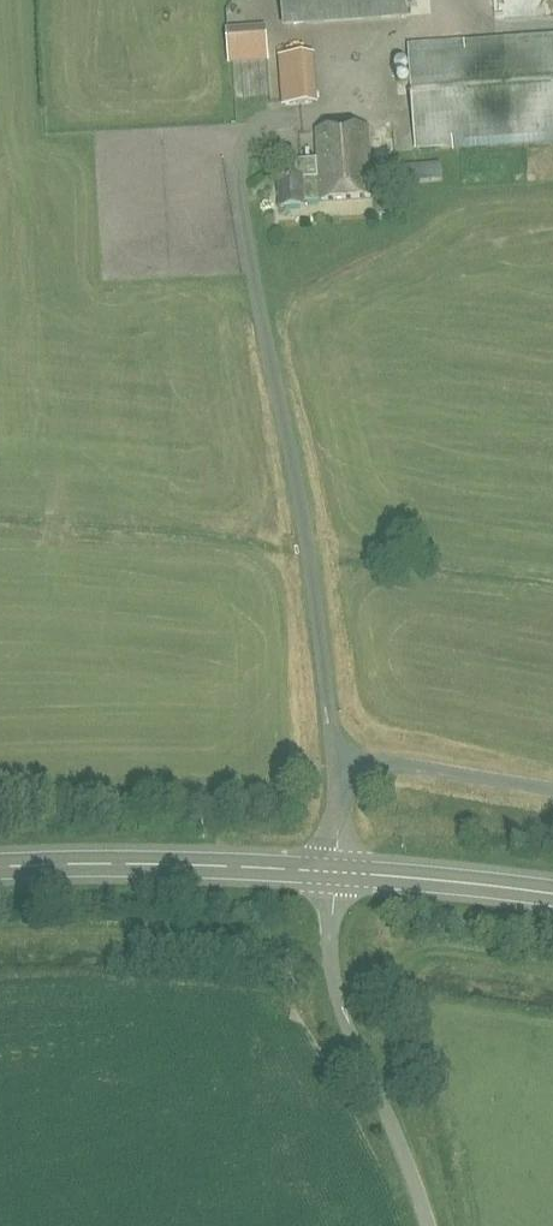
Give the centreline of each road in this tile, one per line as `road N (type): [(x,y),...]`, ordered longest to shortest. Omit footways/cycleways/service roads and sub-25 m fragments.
road 1 (unclassified): [(252,268),(306,543),(336,758)]
road 2 (unclassified): [(430,1225),(334,983),(335,868)]
road 3 (tertiary): [(335,868),(0,865)]
road 4 (tertiary): [(552,890),(335,868)]
road 5 (unclassified): [(336,758),(552,786)]

